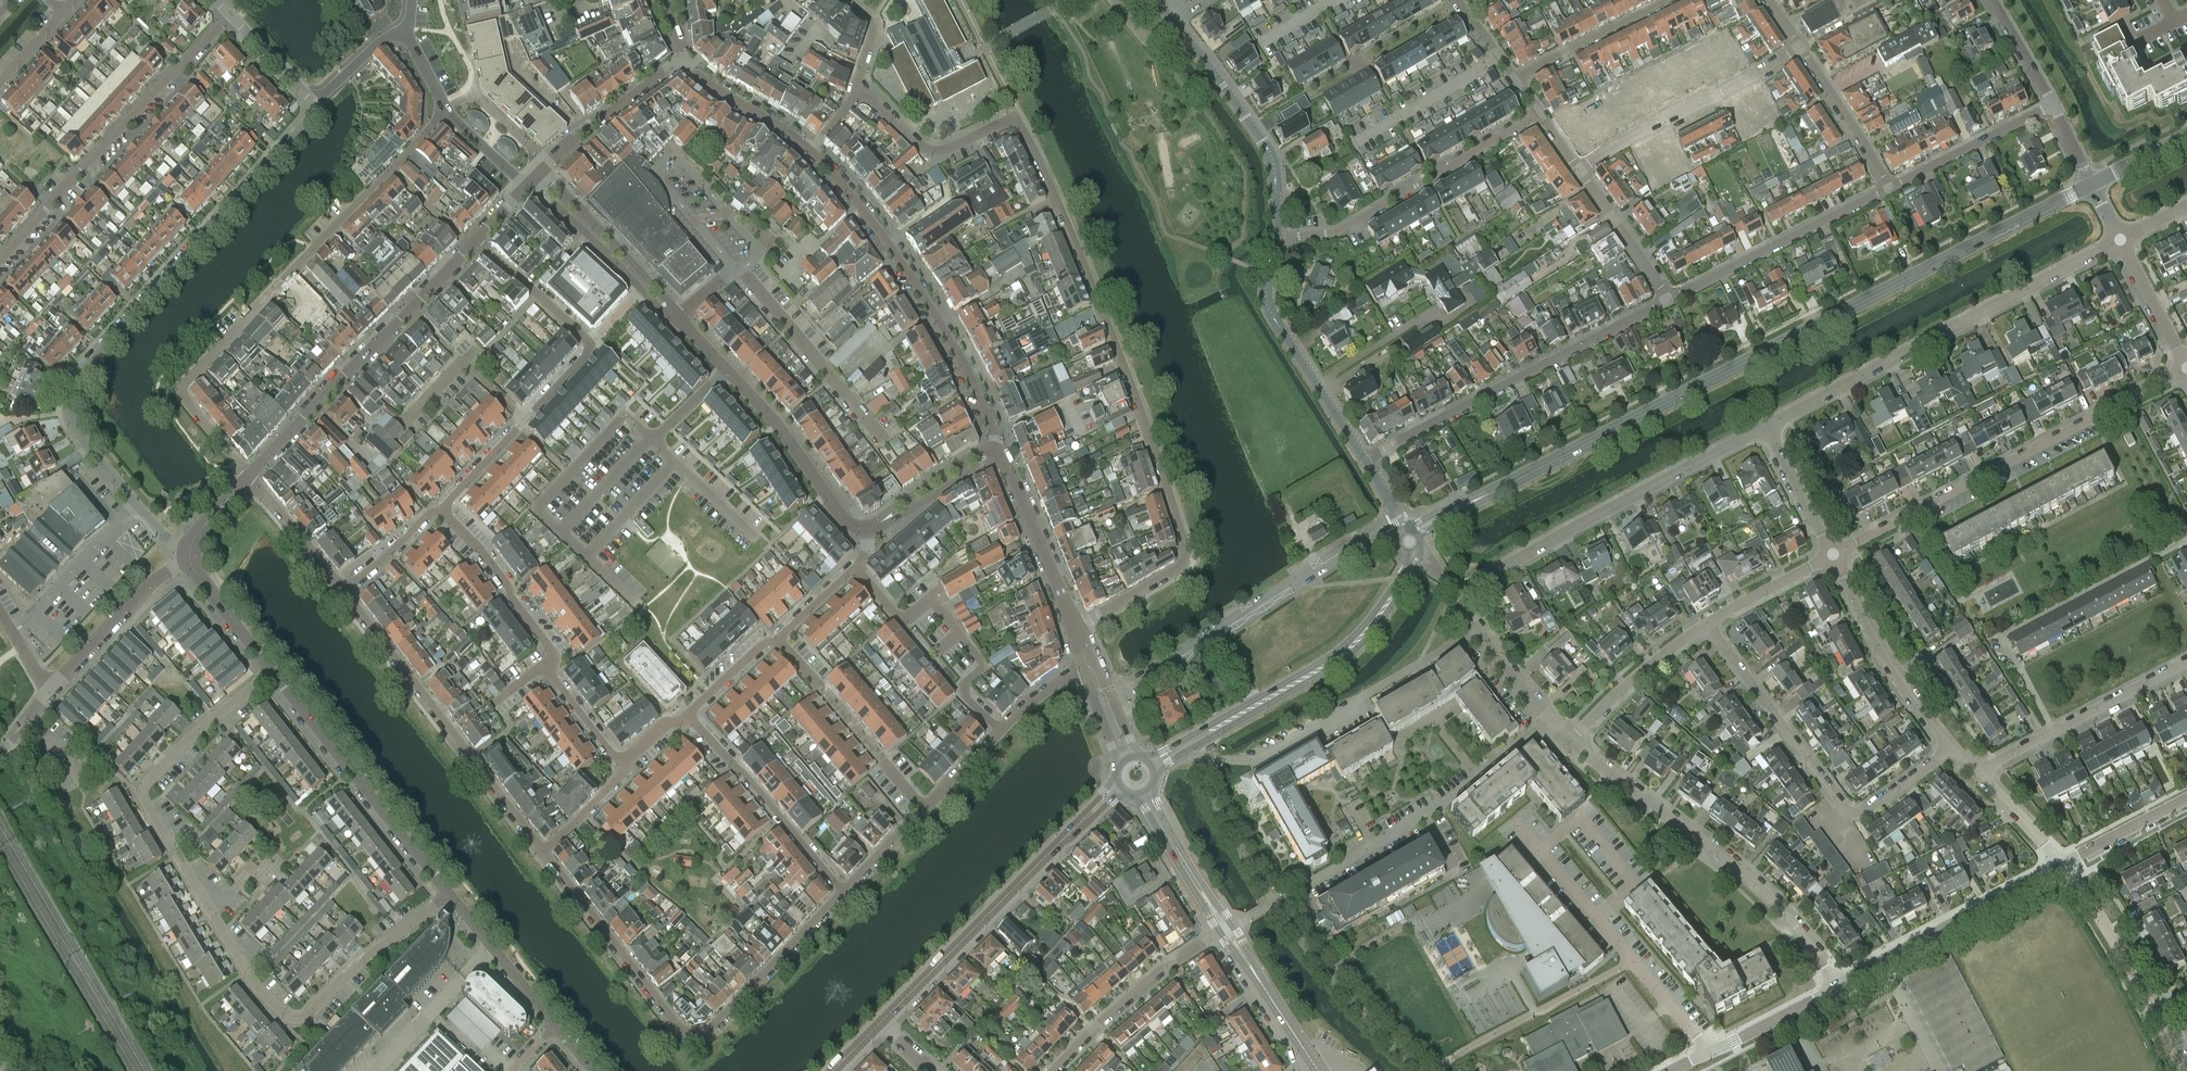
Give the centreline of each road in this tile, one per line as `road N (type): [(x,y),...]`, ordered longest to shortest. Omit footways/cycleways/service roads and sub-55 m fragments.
road 1 (residential): [(1075,628),(1184,561),(1124,362),(1017,116),(954,147),(927,149),(861,88)]
road 2 (tertiary): [(1410,542),(1422,526),(2092,184)]
road 3 (residential): [(189,554),(79,435),(70,409),(75,384),(315,104)]
road 4 (residential): [(298,1018),(260,983),(203,901),(144,789),(271,672)]
road 5 (residential): [(844,890),(712,1031),(690,1034),(542,852)]
road 6 (residential): [(391,169),(179,388),(248,478)]
road 7 (residential): [(1766,428),(2121,239)]
road 8 (residential): [(1832,554),(2186,370)]
road 9 (residential): [(1839,987),(1730,861),(1573,741)]
road 10 (residential): [(995,454),(996,428),(944,325),(844,184),(811,153)]
road 11 (residential): [(1461,607),(1466,591),(1766,428)]
road 12 (residential): [(1953,750),(1866,810),(1851,810),(1709,625)]
road 13 (residential): [(1226,929),(1442,804),(1521,740)]
road 14 (residential): [(1105,703),(1401,521)]
road 15 (residential): [(1363,459),(1668,299)]
road 16 (residential): [(0,261),(229,14)]
road 17 (residential): [(1188,745),(1196,759),(1256,760),(1424,661),(1461,607)]
road 18 (tertiary): [(881,1022),(1117,787)]
road 19 (residential): [(542,852),(342,591)]
road 20 (residential): [(248,478),(470,247)]
road 21 (tertiary): [(1188,745),(1339,658),(1417,558),(1410,542)]
road 22 (residential): [(1519,826),(1715,1055)]
road 23 (residential): [(1274,241),(1337,232),(1539,117)]
road 24 (residential): [(879,432),(743,269),(677,318)]
road 25 (residential): [(865,529),(847,520),(750,395),(677,318)]
road 26 (residential): [(445,891),(271,672)]
road 27 (residential): [(1839,987),(2069,864)]
road 28 (residential): [(475,241),(593,348),(525,419)]
road 29 (tertiary): [(1274,241),(1273,161),(1172,18)]
road 30 (residential): [(1576,168),(1802,51)]
road 31 (residential): [(1668,299),(1888,187)]
road 32 (tertiary): [(1363,459),(1266,301),(1274,241)]
road 33 (residential): [(1977,774),(2186,663)]
road 34 (residential): [(844,890),(687,714)]
road 35 (residential): [(1953,750),(1874,635),(1832,554)]
road 36 (residential): [(1053,1070),(1160,968),(1226,929)]
road 37 (residential): [(677,318),(541,173)]
road 38 (residential): [(530,185),(677,318)]
road 39 (residential): [(50,691),(136,598),(189,554)]
road 40 (residential): [(298,1018),(445,891)]
road 41 (residential): [(441,511),(509,585),(551,648),(551,665)]
road 42 (residential): [(1075,628),(995,454)]
road 43 (residential): [(683,61),(582,133),(541,173)]
road 44 (residential): [(1888,187),(2050,106)]
road 45 (residential): [(1573,741),(1626,684),(1709,625)]
road 46 (residential): [(1515,83),(1673,0)]
road 47 (residential): [(555,1029),(445,891)]
road 48 (residential): [(1573,741),(1461,607)]
road 49 (residential): [(2159,1008),(2069,864)]
road 50 (tertiary): [(1316,1070),(1226,929)]
road 51 (residential): [(1357,142),(1499,61)]
road 52 (residential): [(1888,187),(1802,51)]
road 53 (residential): [(1668,299),(1576,168)]
road 54 (residential): [(525,419),(462,361),(412,414)]
road 55 (residential): [(811,153),(683,61)]
road 56 (tertiary): [(1226,929),(1146,795)]
road 57 (residential): [(960,634),(932,598),(905,621),(855,566)]
road 58 (residential): [(995,454),(865,529)]
road 59 (residential): [(342,591),(248,478)]
road 60 (residential): [(271,672),(195,573),(189,554)]
road 61 (residential): [(1832,554),(1766,428)]
road 62 (residential): [(1709,625),(1832,554)]
road 63 (residential): [(1715,1055),(1839,987)]
road 64 (residential): [(2186,364),(2121,239)]
road 65 (residential): [(2069,864),(2186,802)]
road 66 (residential): [(1002,734),(964,695),(985,668),(960,634)]
road 67 (residential): [(2069,864),(1977,774)]
road 68 (residential): [(441,511),(342,591)]
road 69 (residential): [(525,419),(441,511)]
road 70 (residential): [(315,104),(229,14)]
road 71 (residential): [(542,852),(623,777),(622,764)]
road 72 (residential): [(315,104),(385,37),(410,34)]
road 73 (residential): [(551,665),(622,764)]
road 74 (residential): [(2050,106),(1990,0)]

